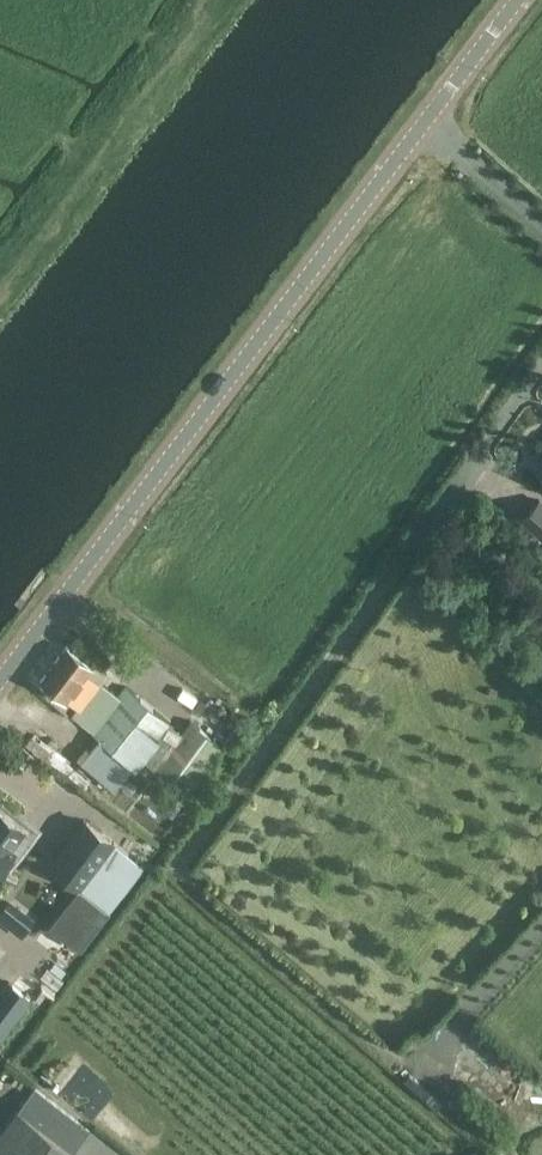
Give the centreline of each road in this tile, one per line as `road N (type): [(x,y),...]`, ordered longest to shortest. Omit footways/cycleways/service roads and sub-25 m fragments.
road 1 (unclassified): [(467,1015),(228,794),(541,357)]
road 2 (tertiary): [(0,688),(429,128)]
road 3 (tertiary): [(429,128),(522,0)]
road 4 (unclassified): [(541,226),(429,128)]

